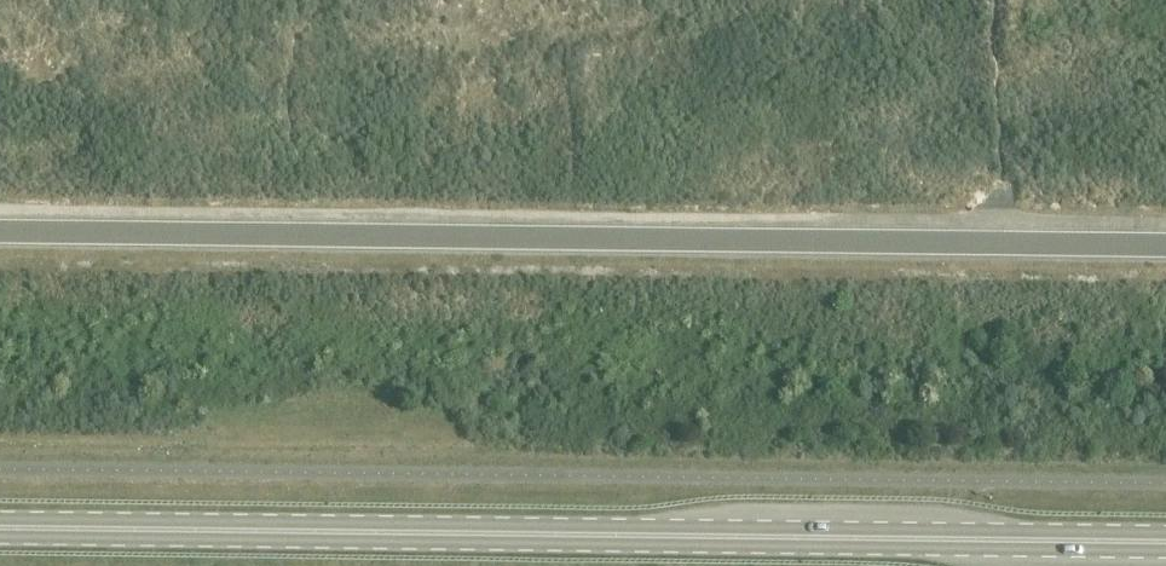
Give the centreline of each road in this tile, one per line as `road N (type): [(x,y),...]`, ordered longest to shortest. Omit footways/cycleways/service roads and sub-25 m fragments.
road 1 (primary): [(1165,535),(0,517)]
road 2 (unclassified): [(0,230),(1165,246)]

